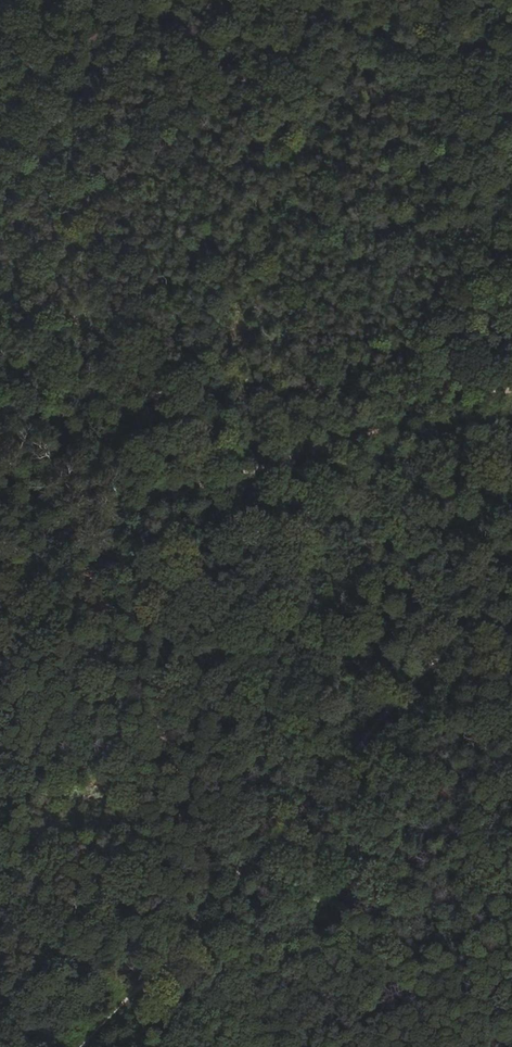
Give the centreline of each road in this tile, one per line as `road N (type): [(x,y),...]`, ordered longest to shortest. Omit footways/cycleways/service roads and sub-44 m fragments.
road 1 (track): [(511,384),(330,445),(285,475),(214,499),(0,560)]

